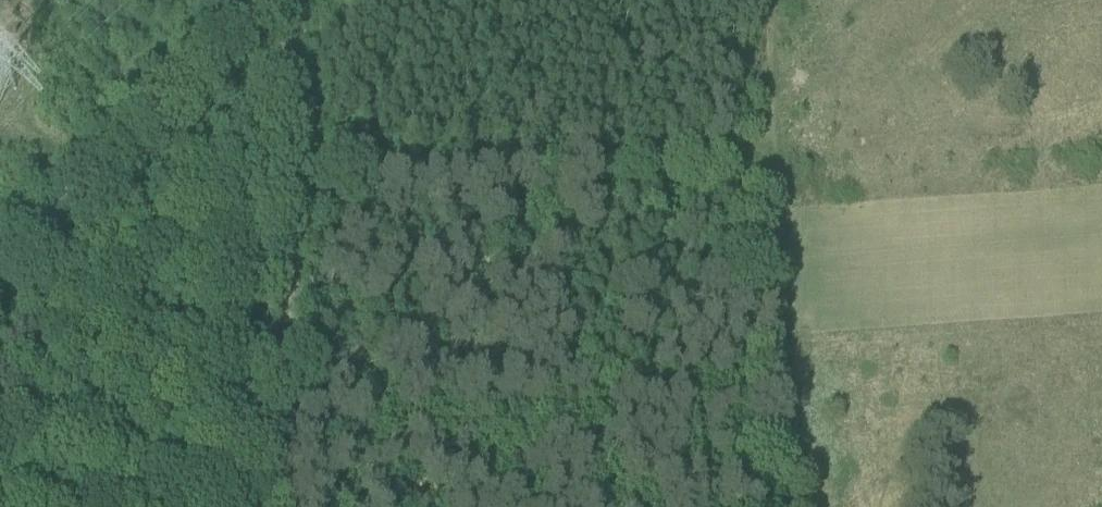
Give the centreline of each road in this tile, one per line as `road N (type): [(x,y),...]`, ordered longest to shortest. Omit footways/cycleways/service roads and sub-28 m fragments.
road 1 (track): [(780,506),(773,131)]
road 2 (unclassified): [(0,263),(263,0)]
road 3 (track): [(285,164),(283,407)]
road 4 (track): [(287,0),(285,164)]
road 5 (track): [(773,131),(770,0)]

